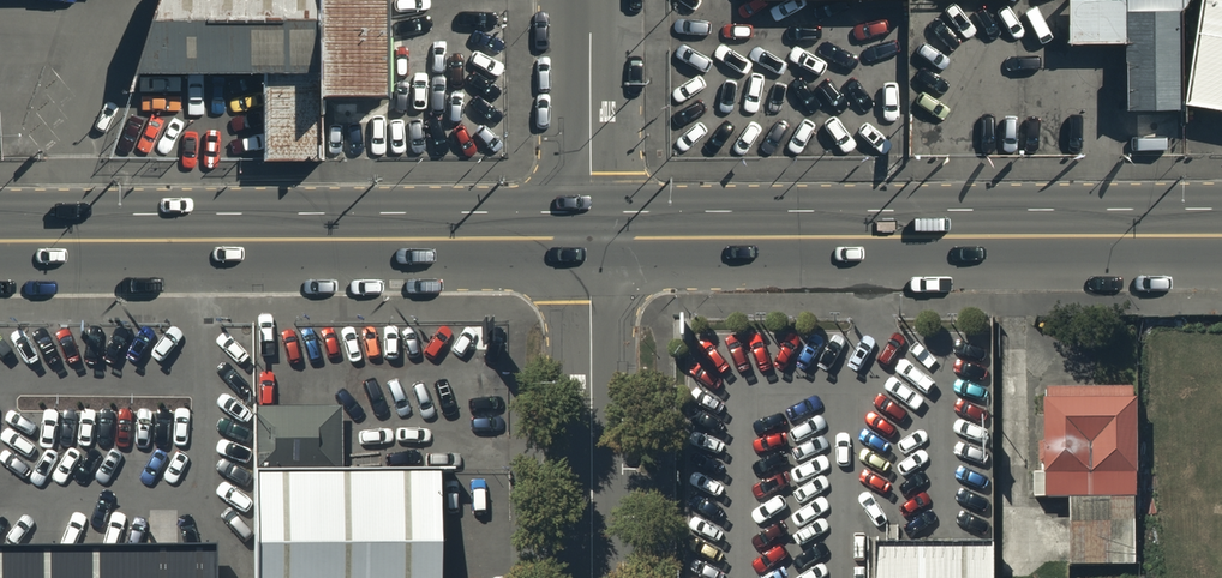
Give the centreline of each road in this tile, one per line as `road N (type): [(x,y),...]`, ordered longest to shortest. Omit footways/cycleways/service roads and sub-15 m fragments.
road 1 (primary): [(591,239),(1221,236)]
road 2 (primary): [(0,242),(591,239)]
road 3 (residential): [(591,239),(594,577)]
road 4 (residential): [(591,0),(591,239)]

